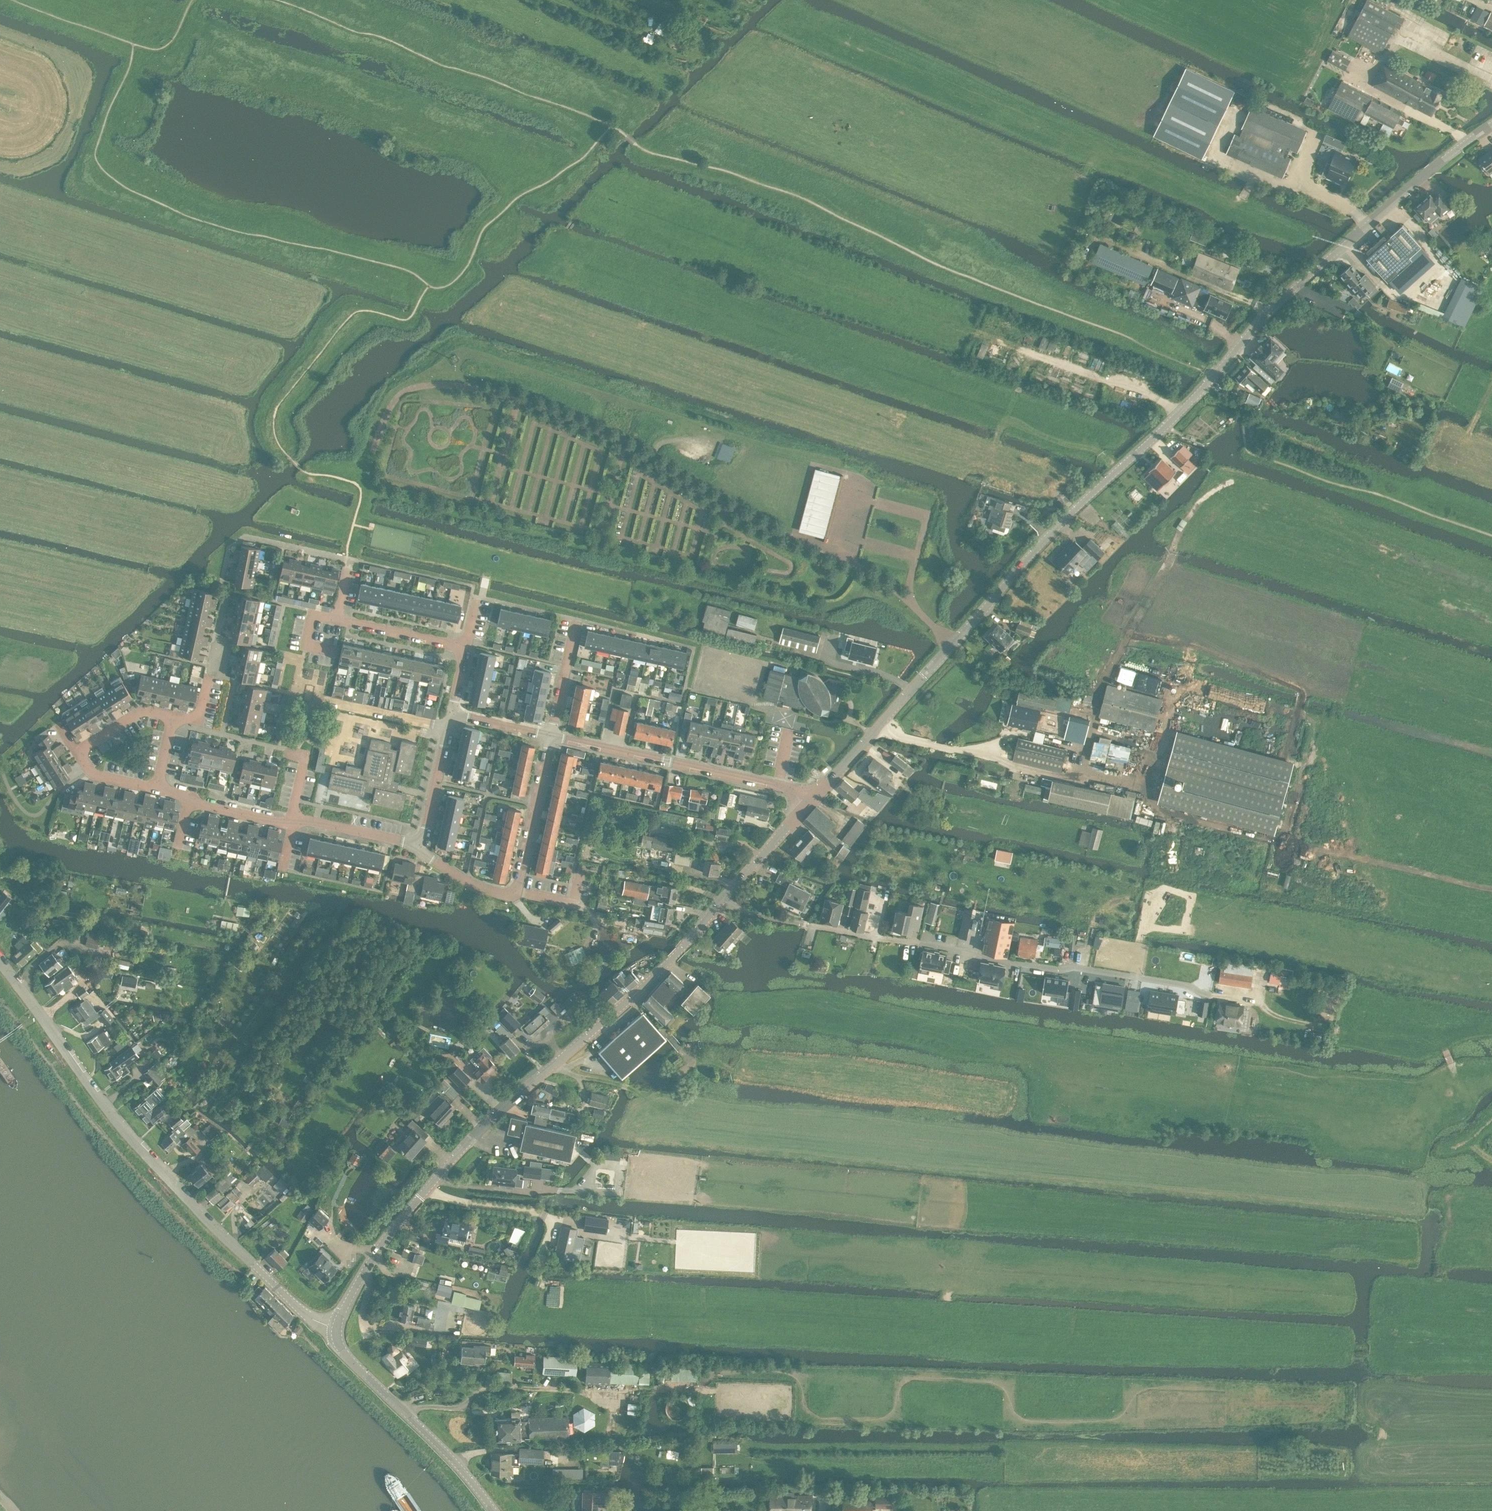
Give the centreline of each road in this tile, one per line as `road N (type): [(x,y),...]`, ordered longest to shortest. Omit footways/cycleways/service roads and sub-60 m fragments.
road 1 (tertiary): [(808,803),(1051,533),(1198,392),(1264,313),(1491,123)]
road 2 (tertiary): [(335,1327),(376,1251),(436,1177),(635,993),(721,901)]
road 3 (residential): [(1213,993),(721,901)]
road 4 (unclassified): [(335,1327),(298,1306),(135,1140),(0,961)]
road 5 (track): [(952,1137),(690,1107),(575,1075),(560,1058)]
road 6 (track): [(1231,485),(1193,510),(1129,625),(1092,699),(1080,778)]
road 7 (residential): [(808,803),(778,785),(551,736)]
road 8 (residential): [(436,860),(468,884),(517,895),(551,736)]
road 9 (tertiary): [(494,1510),(343,1353),(335,1327)]
road 10 (residential): [(470,648),(339,619),(349,562)]
road 11 (residential): [(293,821),(157,788)]
road 12 (residential): [(420,846),(455,715)]
road 13 (tertiary): [(721,901),(808,803)]
road 14 (residential): [(420,846),(293,821)]
road 15 (residential): [(551,736),(576,618)]

